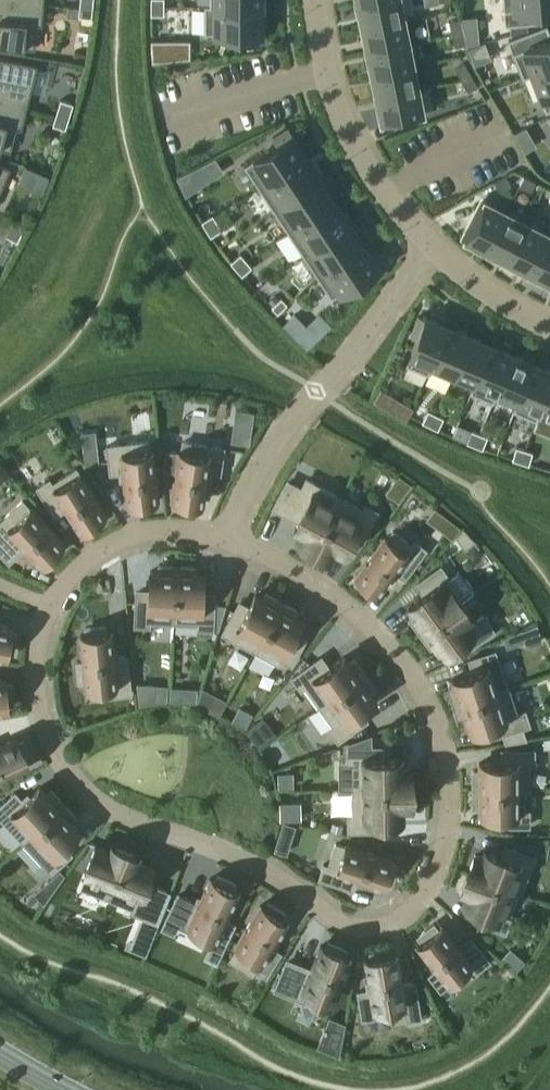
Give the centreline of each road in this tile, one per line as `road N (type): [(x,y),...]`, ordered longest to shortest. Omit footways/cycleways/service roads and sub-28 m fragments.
road 1 (residential): [(50,605),(37,657),(38,702),(50,740),(87,795),(257,865),(348,925),(401,918),(430,885),(446,840),(447,756),(432,708),(386,642),(349,607),(276,560),(228,541)]
road 2 (unclassified): [(228,541),(265,456),(430,245)]
road 3 (residential): [(314,0),(336,104),(382,190),(430,245)]
road 4 (residential): [(228,541),(166,533),(121,543),(76,575),(50,605)]
road 5 (residential): [(430,245),(477,287),(549,329)]

